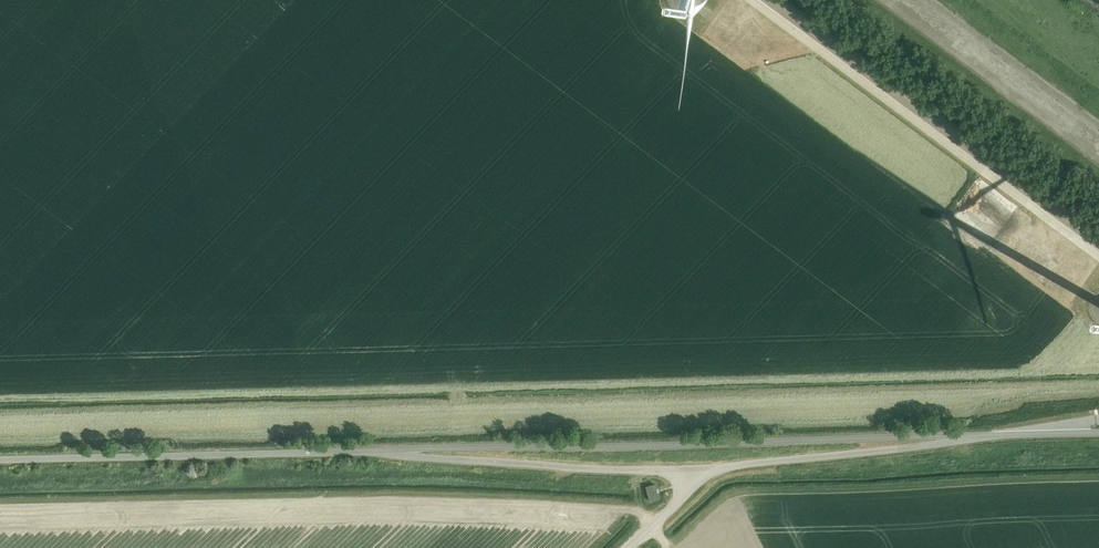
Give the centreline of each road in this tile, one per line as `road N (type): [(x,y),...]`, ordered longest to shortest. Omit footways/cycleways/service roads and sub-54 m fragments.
road 1 (unclassified): [(382,451),(962,435)]
road 2 (unclassified): [(0,460),(382,451)]
road 3 (unclassified): [(694,470),(382,451)]
road 4 (unclassified): [(962,435),(694,470)]

